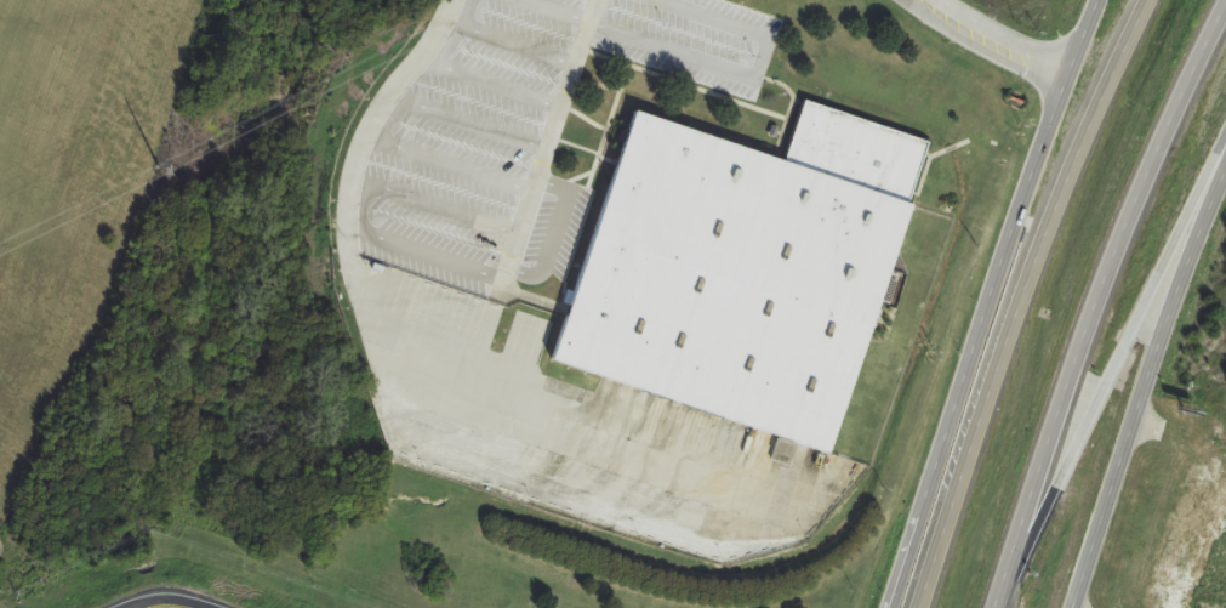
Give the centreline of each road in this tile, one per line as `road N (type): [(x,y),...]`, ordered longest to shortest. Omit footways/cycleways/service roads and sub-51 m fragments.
road 1 (motorway): [(996,607),(1101,283),(1225,3)]
road 2 (motorway): [(1003,607),(1114,373),(1225,166)]
road 3 (secondary): [(1074,607),(1175,291),(1225,172)]
road 4 (secondary): [(1025,187),(891,607)]
road 5 (motorway): [(1062,194),(917,607)]
road 6 (motorway): [(1147,0),(1062,194)]
road 7 (secondary): [(1099,0),(1025,187)]
road 8 (residential): [(1064,75),(916,0)]

